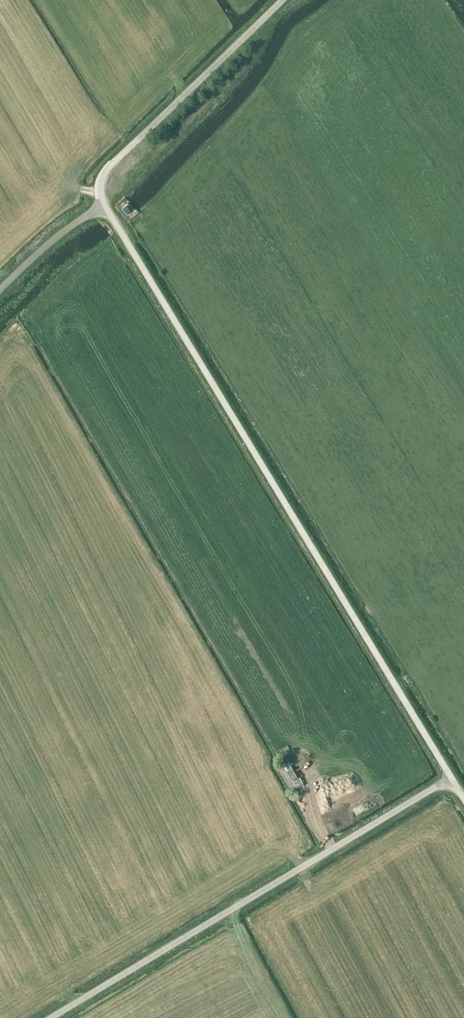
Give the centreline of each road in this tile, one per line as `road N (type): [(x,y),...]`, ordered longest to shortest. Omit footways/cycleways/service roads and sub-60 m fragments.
road 1 (unclassified): [(452,778),(101,204)]
road 2 (unclassified): [(51,1017),(452,778)]
road 3 (unclassified): [(101,204),(99,185),(110,167),(280,0)]
road 4 (unclassified): [(0,291),(101,204)]

